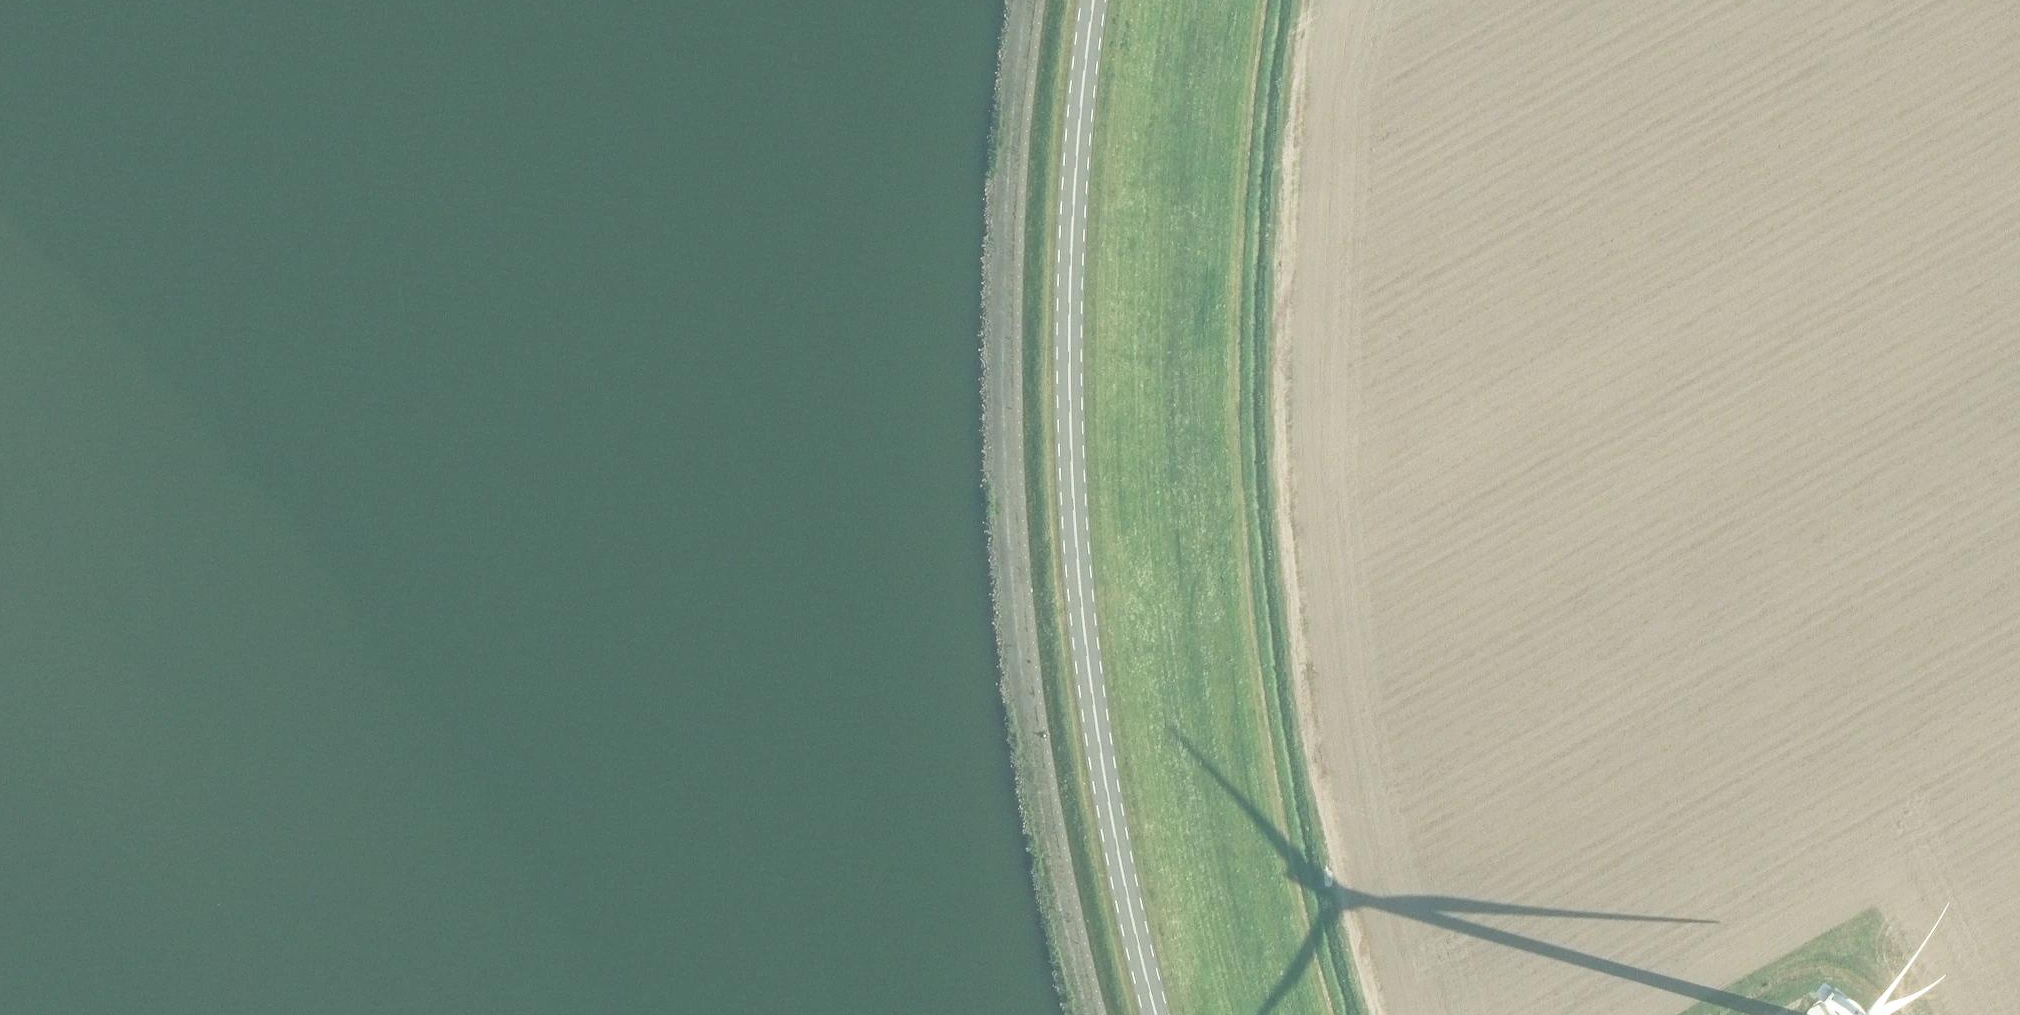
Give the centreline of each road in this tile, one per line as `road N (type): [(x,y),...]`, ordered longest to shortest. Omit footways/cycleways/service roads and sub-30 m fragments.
road 1 (secondary): [(1149,1014),(1123,912),(1073,579),(1069,232),(1086,0)]

